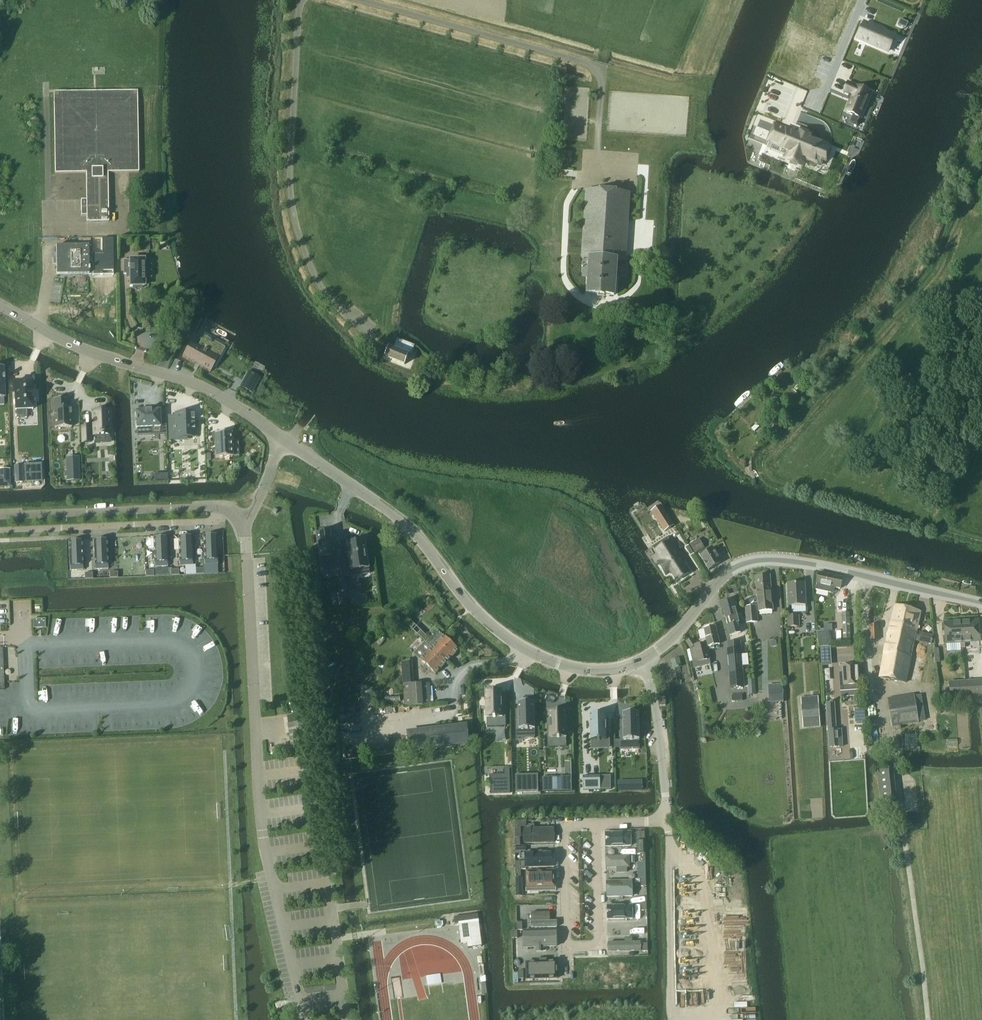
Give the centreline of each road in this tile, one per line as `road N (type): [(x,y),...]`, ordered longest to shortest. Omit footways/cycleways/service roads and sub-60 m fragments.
road 1 (tertiary): [(644,661),(588,672),(530,654),(493,630),(395,516),(240,409),(195,384),(77,349),(0,306)]
road 2 (track): [(981,539),(774,482),(762,461),(921,284),(976,175),(981,176)]
road 3 (tertiary): [(981,604),(859,573),(756,562),(721,579),(674,640),(644,661)]
road 4 (residential): [(0,530),(202,521),(215,519),(217,507)]
road 5 (residential): [(217,507),(0,515)]
road 6 (unclassified): [(644,661),(666,822)]
road 7 (residential): [(596,825),(563,826),(567,947)]
road 8 (residential): [(596,825),(598,945),(567,947)]

